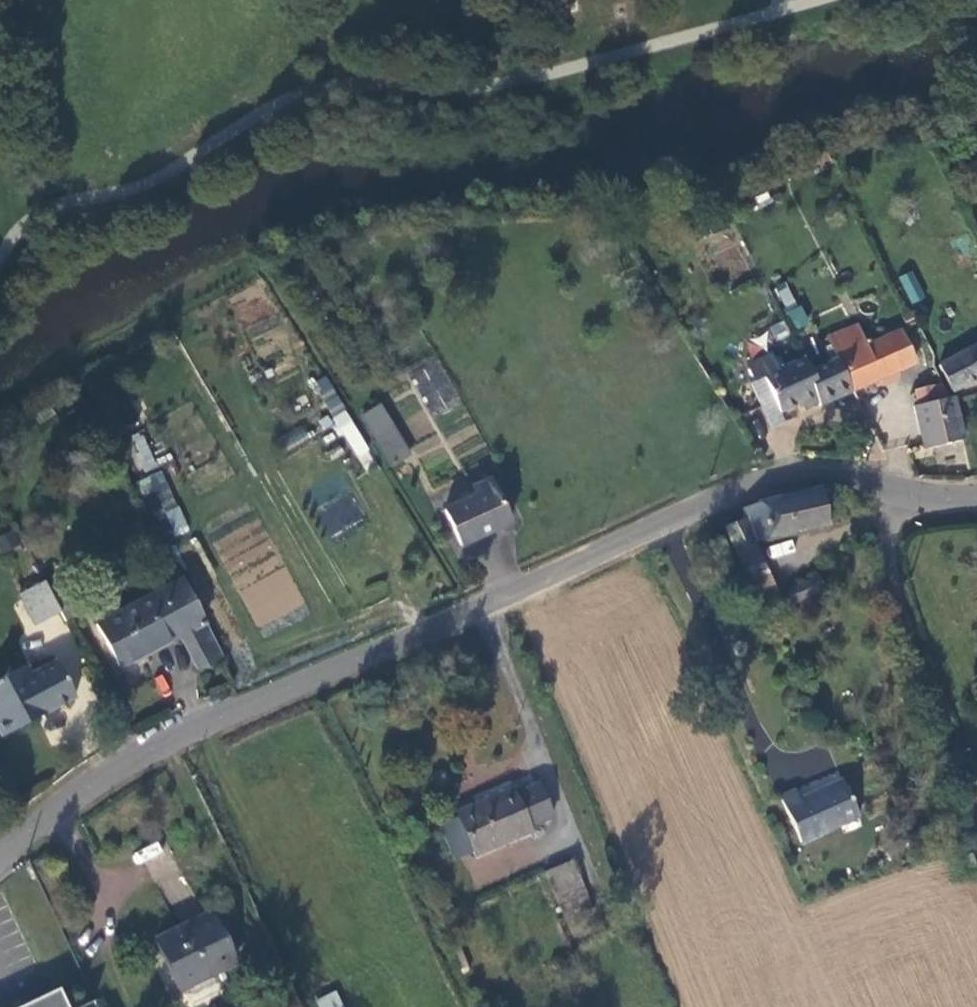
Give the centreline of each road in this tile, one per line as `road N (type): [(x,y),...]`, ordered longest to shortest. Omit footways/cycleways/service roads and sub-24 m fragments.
road 1 (unclassified): [(0,863),(122,767),(183,731),(713,504),(810,475),(886,488)]
road 2 (unclassified): [(886,488),(893,571),(976,809)]

